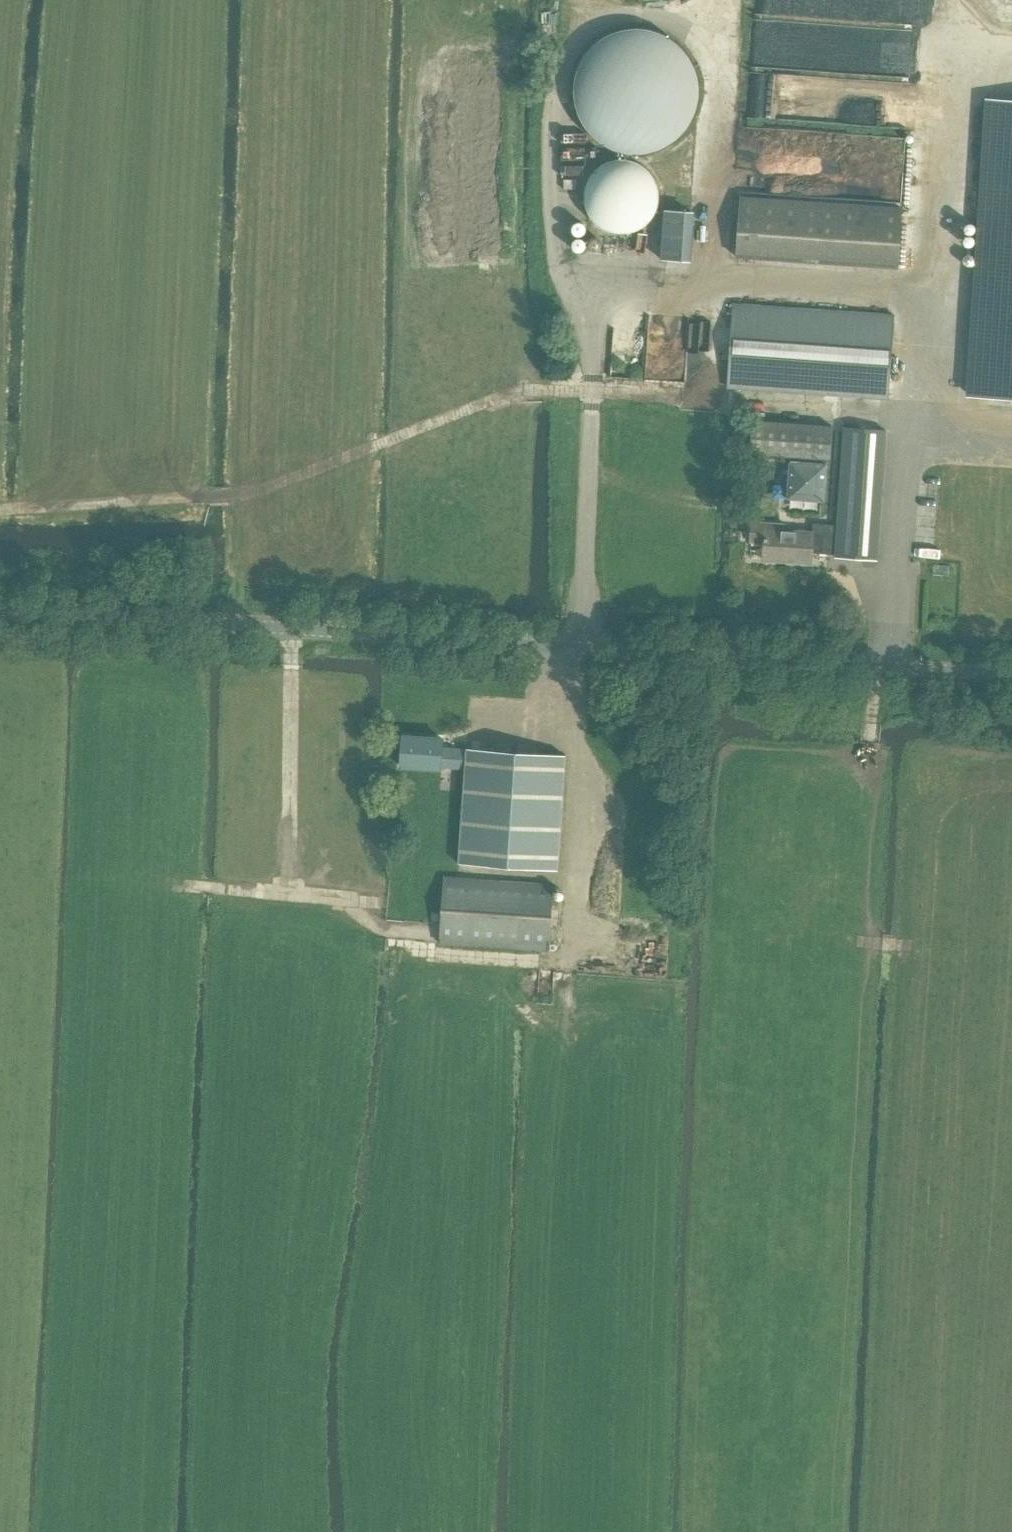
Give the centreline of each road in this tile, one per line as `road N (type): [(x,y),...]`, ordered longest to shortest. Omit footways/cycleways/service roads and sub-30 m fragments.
road 1 (unclassified): [(1011,673),(0,615)]
road 2 (track): [(0,507),(201,502),(522,389),(591,390)]

